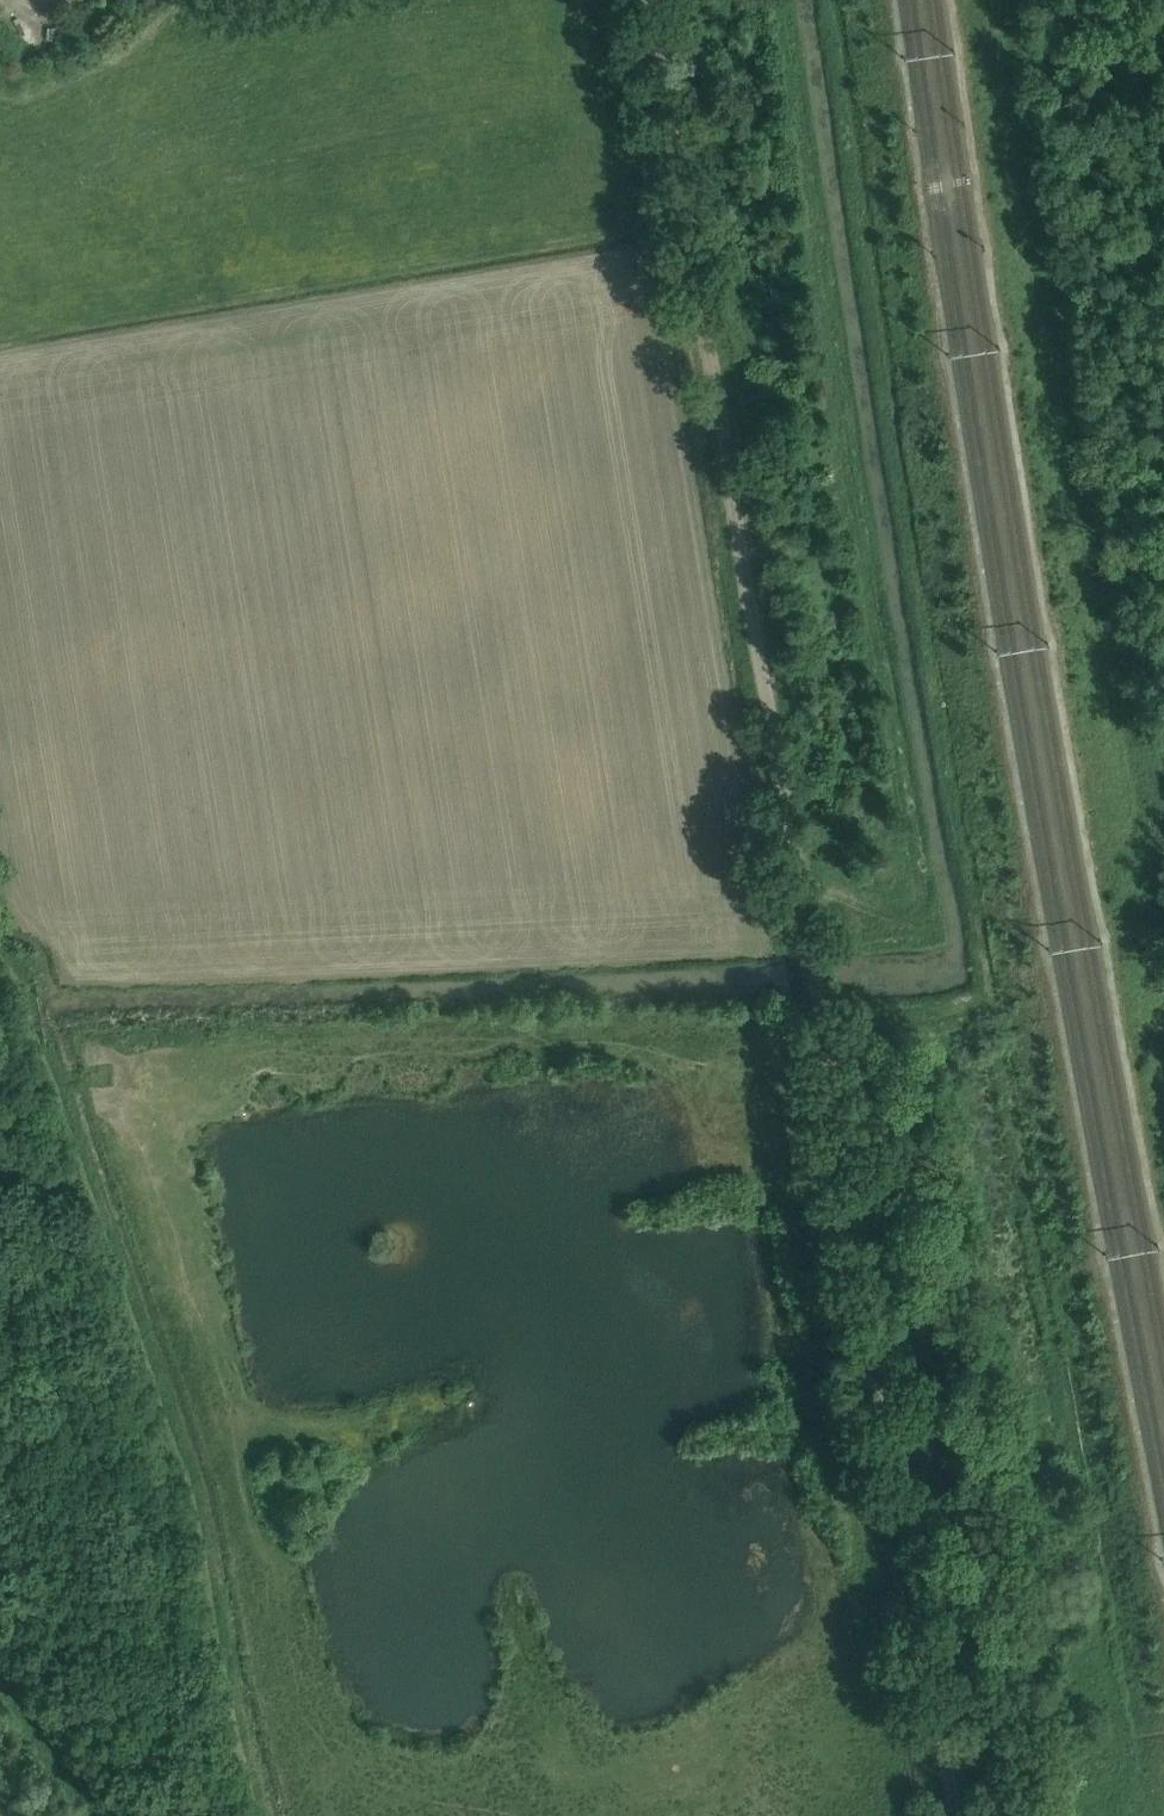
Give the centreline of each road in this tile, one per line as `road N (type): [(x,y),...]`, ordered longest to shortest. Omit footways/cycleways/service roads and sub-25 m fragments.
road 1 (unclassified): [(954,1815),(649,0)]

